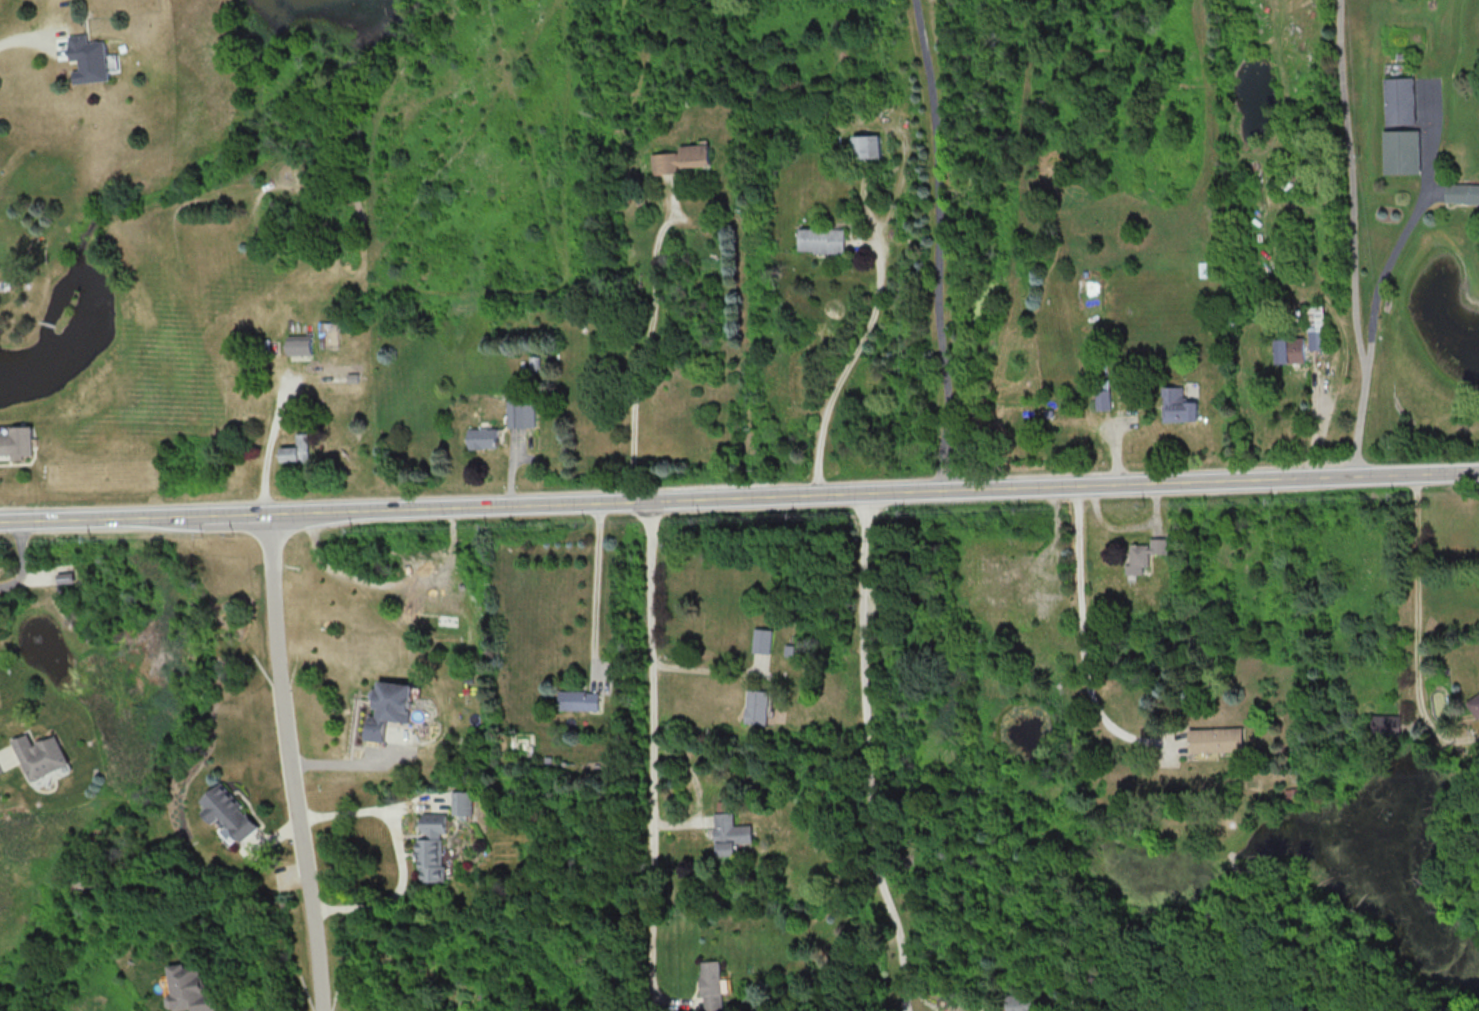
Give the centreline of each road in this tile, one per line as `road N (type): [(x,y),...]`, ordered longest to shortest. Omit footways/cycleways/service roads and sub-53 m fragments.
road 1 (secondary): [(0,522),(1478,474)]
road 2 (residential): [(646,503),(655,1010)]
road 3 (residential): [(268,515),(324,1010)]

